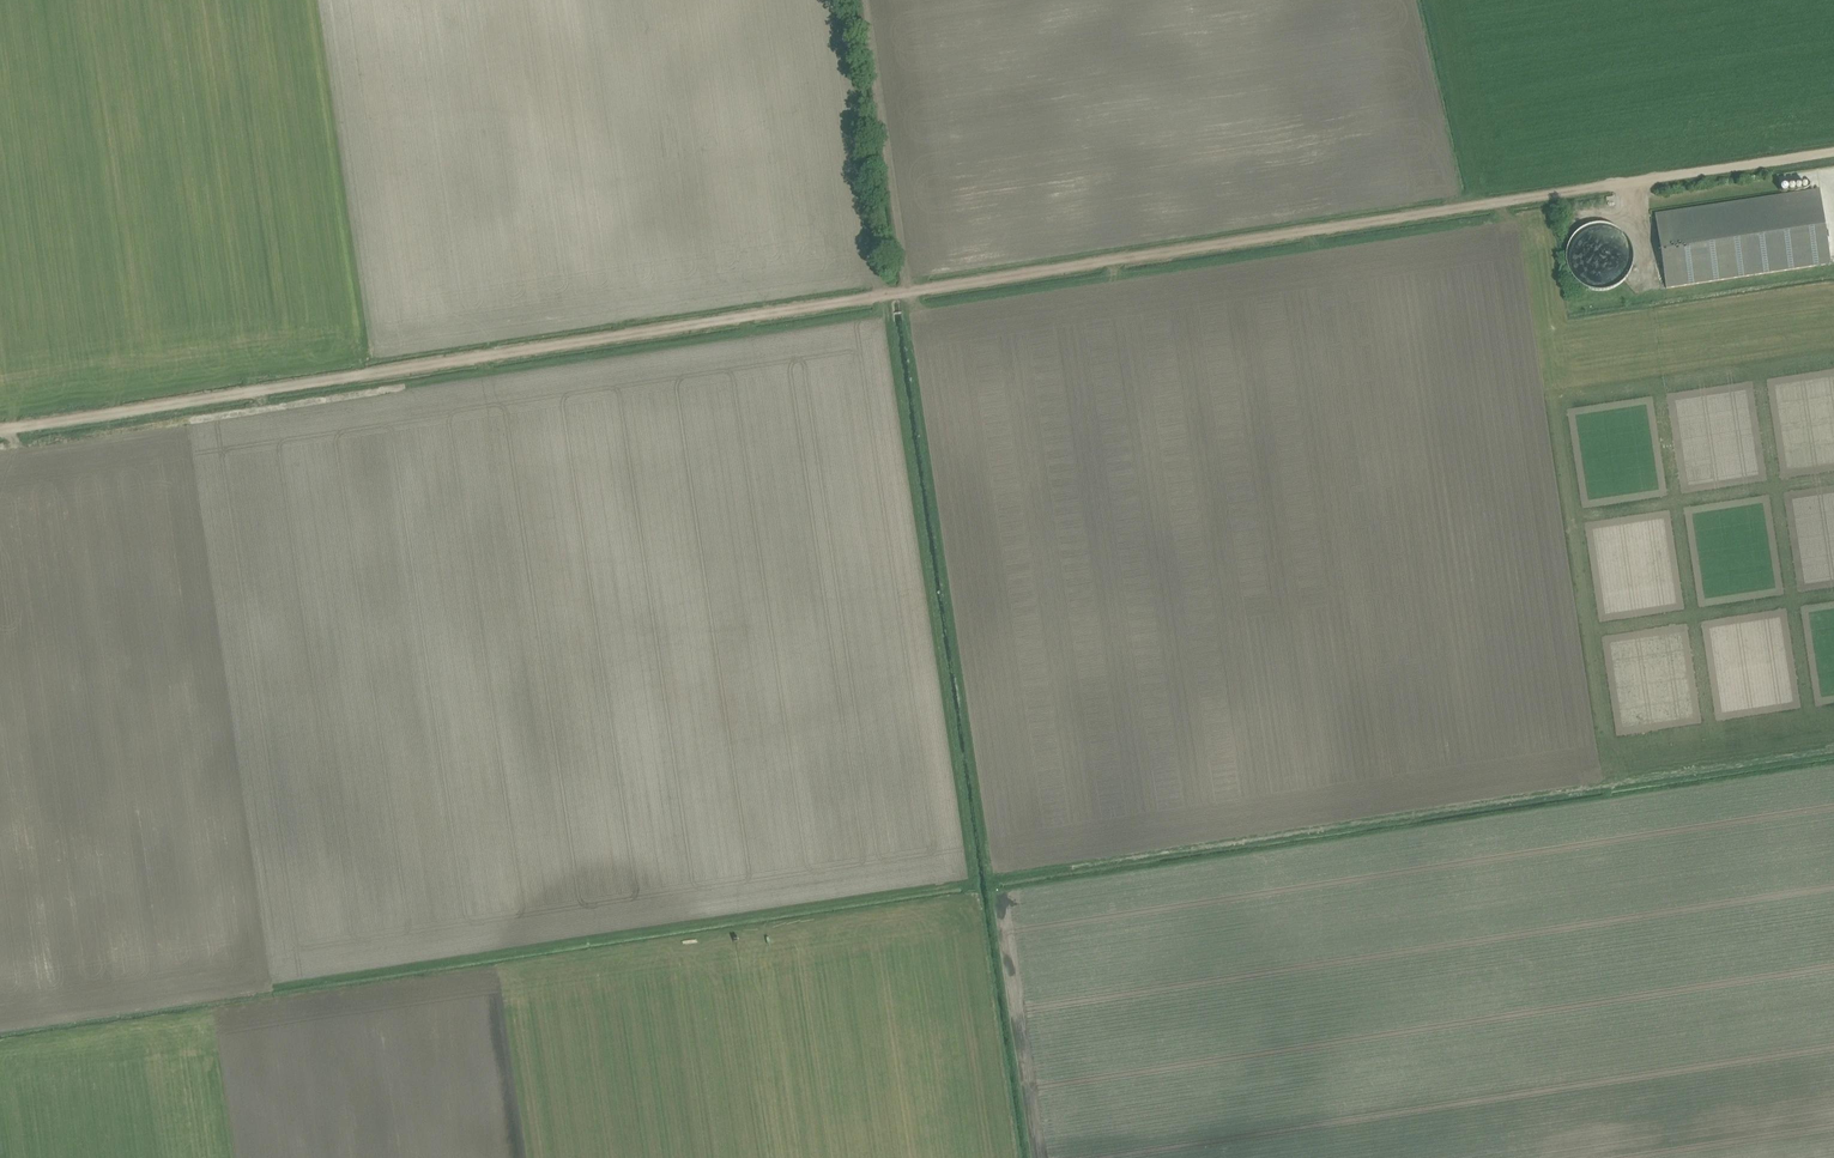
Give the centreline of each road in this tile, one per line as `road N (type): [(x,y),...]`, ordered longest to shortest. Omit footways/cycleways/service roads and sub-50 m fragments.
road 1 (track): [(1833,152),(0,432)]

